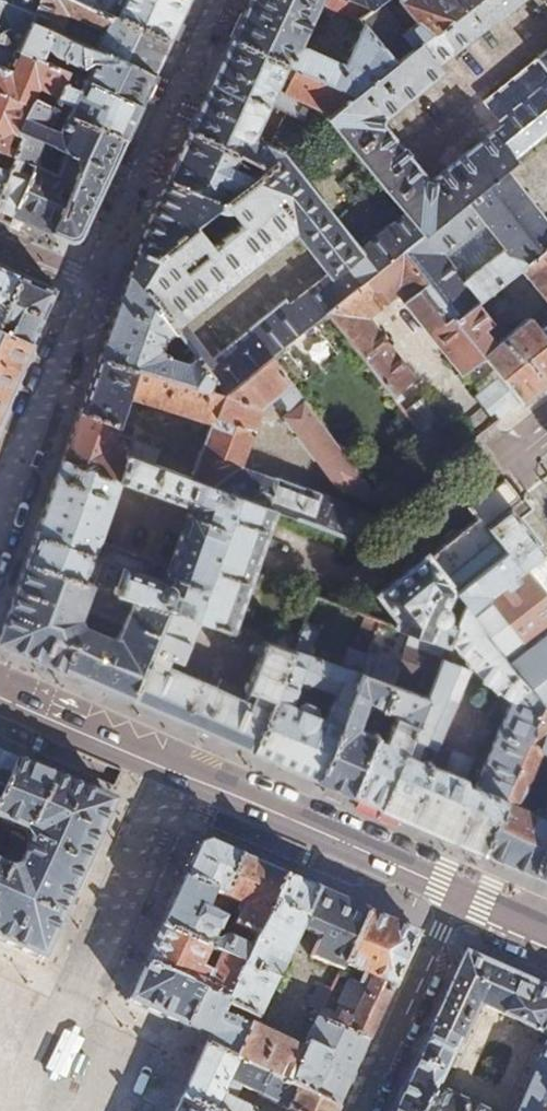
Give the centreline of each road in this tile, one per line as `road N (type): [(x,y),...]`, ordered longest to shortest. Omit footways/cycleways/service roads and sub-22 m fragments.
road 1 (primary): [(0,697),(461,892)]
road 2 (residential): [(0,498),(90,279),(0,240)]
road 3 (residential): [(546,431),(396,560),(353,583),(308,577)]
road 4 (residential): [(461,892),(358,1110)]

